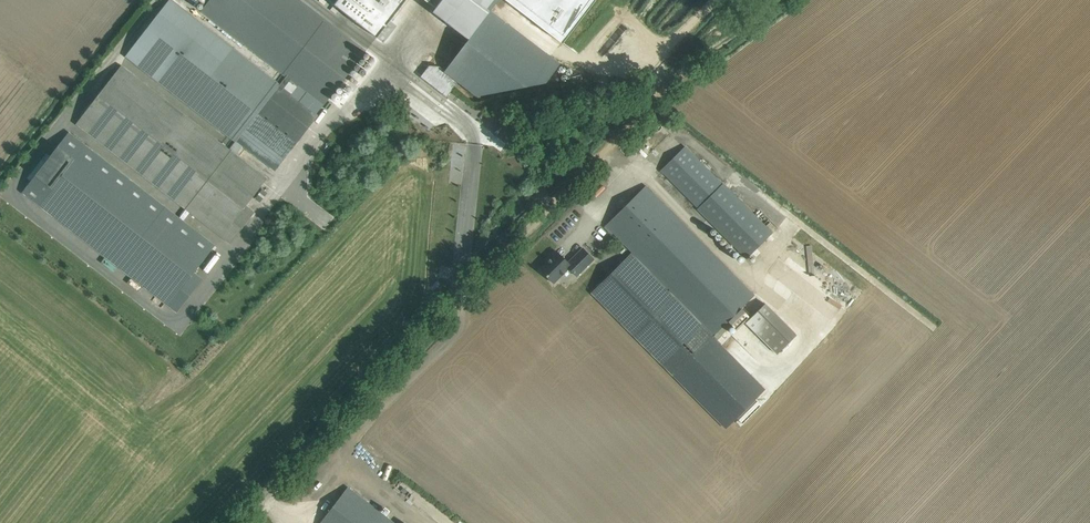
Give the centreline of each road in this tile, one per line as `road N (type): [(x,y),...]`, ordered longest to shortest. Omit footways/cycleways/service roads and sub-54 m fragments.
road 1 (unclassified): [(235,522),(662,93)]
road 2 (track): [(1089,452),(649,106)]

